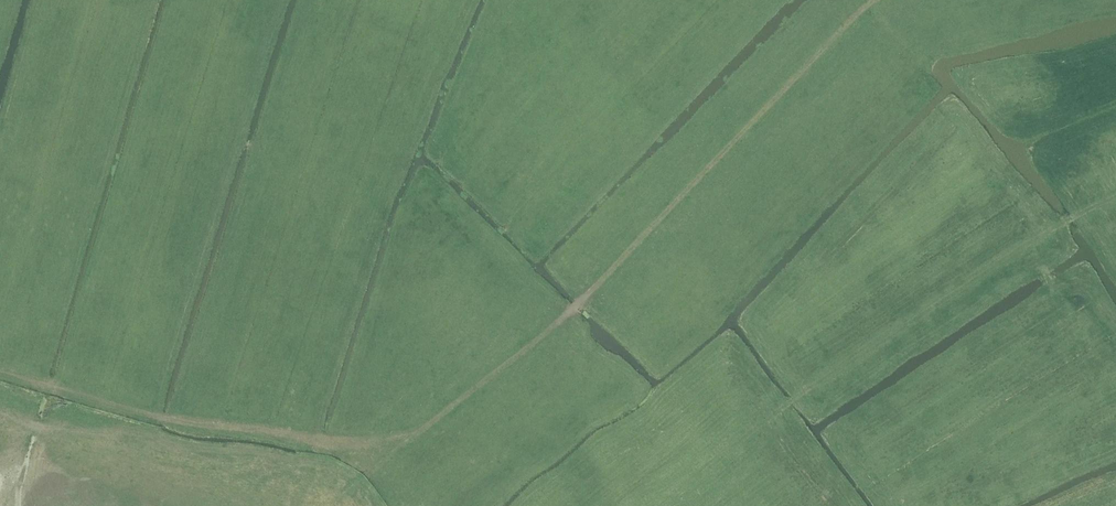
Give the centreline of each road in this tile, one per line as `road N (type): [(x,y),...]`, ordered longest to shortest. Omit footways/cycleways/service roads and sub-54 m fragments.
road 1 (track): [(417,433),(577,307),(875,0)]
road 2 (track): [(0,369),(175,421),(321,441),(372,443),(417,433),(361,484)]

